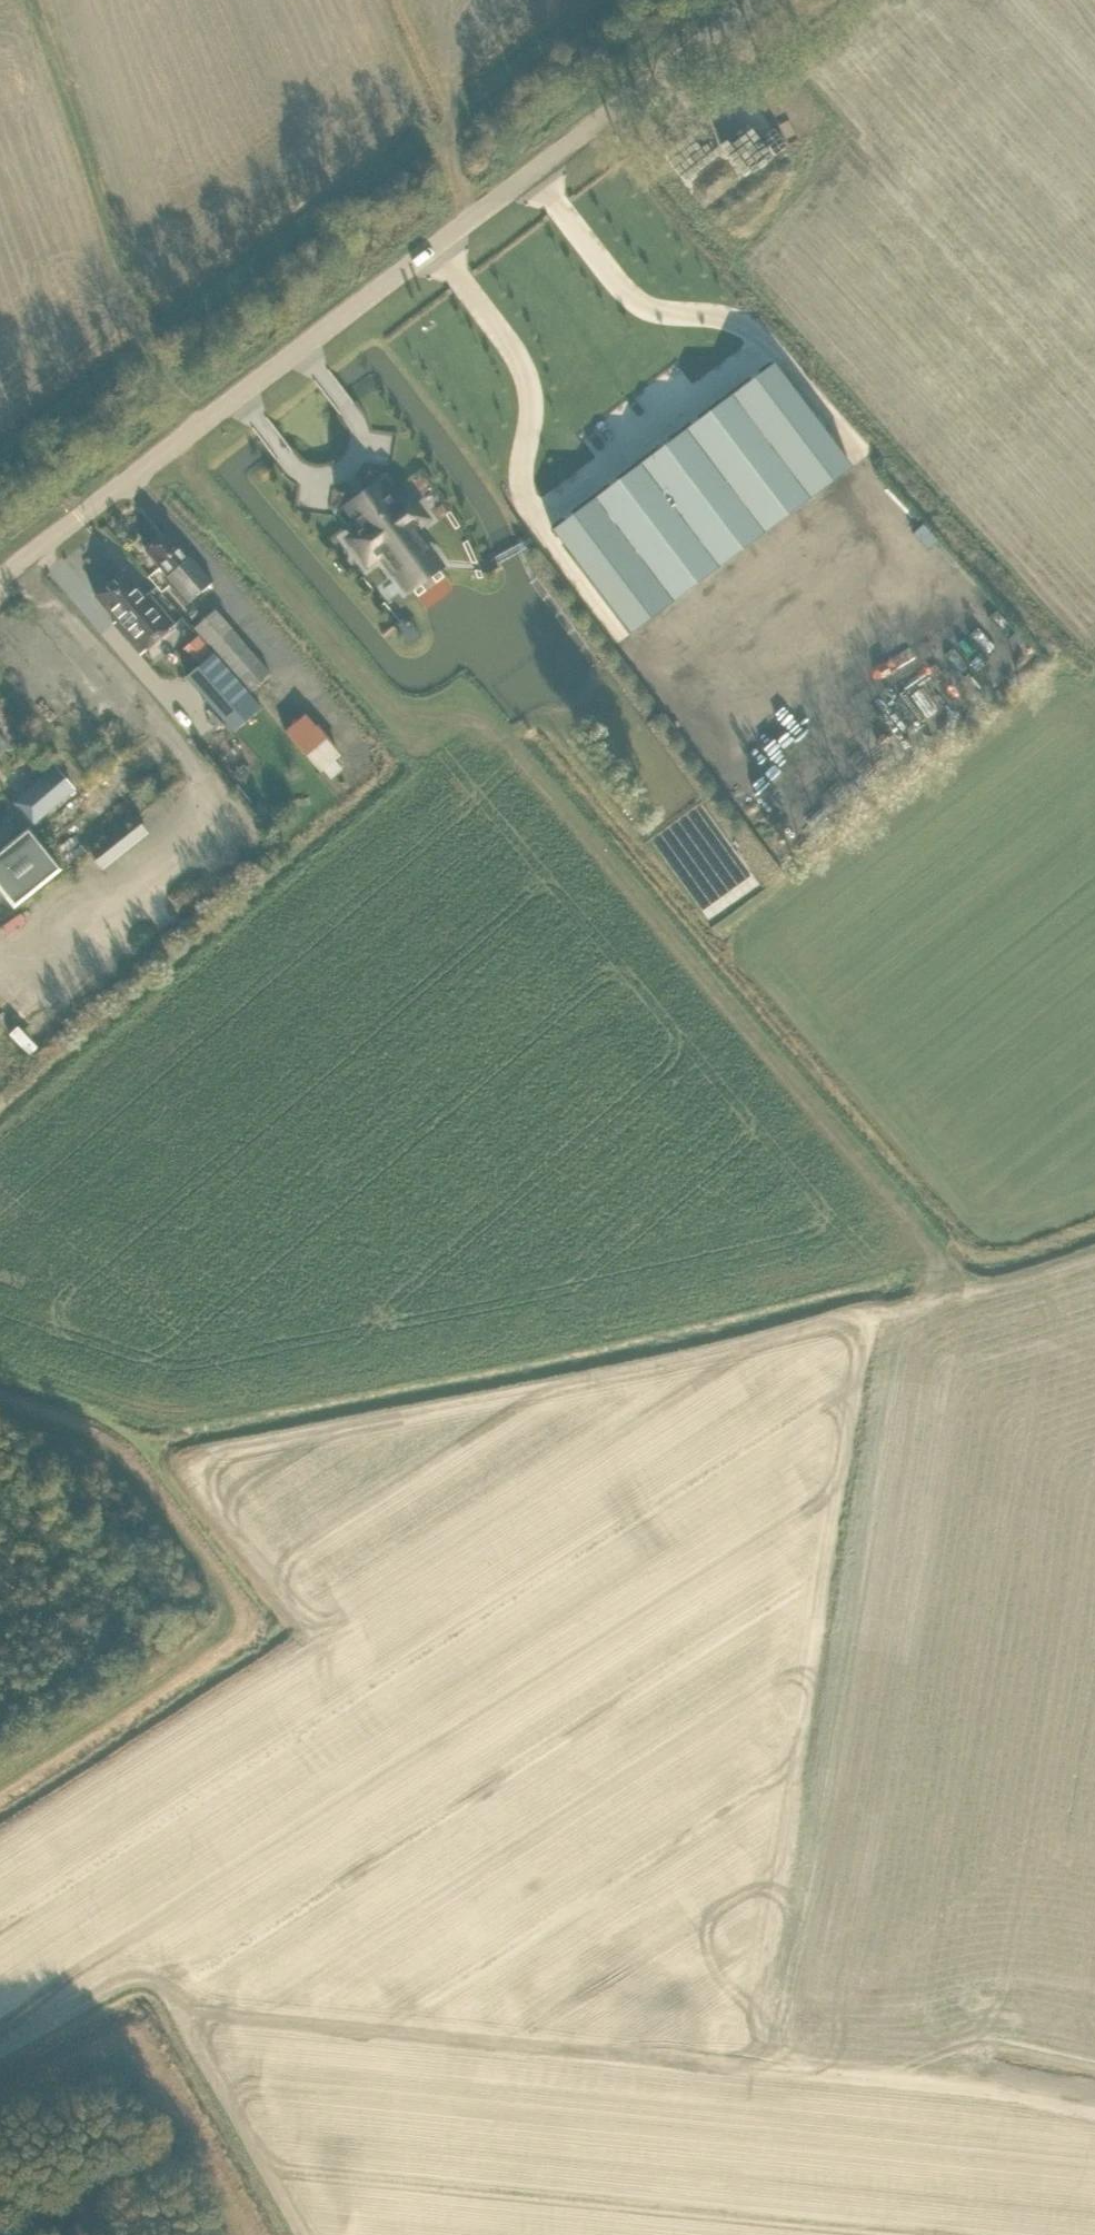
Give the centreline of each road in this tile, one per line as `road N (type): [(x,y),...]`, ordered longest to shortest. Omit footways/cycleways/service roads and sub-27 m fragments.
road 1 (track): [(174,450),(381,698),(466,713),(484,727),(935,1253),(943,1281)]
road 2 (tertiary): [(0,580),(762,0)]
road 3 (track): [(193,435),(139,319),(31,0)]

